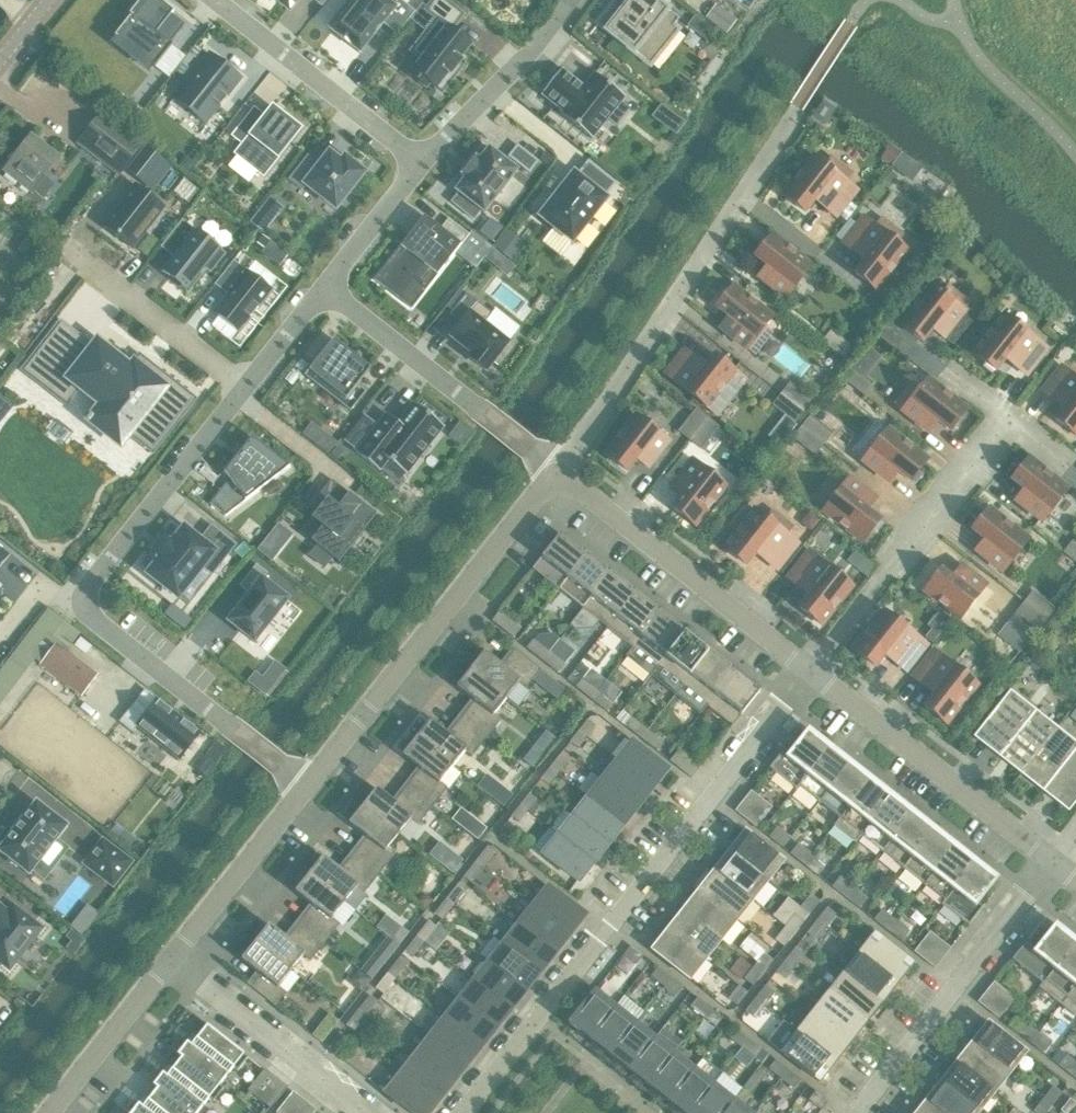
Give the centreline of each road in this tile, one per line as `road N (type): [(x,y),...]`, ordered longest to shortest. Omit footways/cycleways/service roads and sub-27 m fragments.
road 1 (residential): [(467,1112),(811,673)]
road 2 (residential): [(556,468),(794,106)]
road 3 (residential): [(308,785),(556,468)]
road 4 (residential): [(811,673),(556,468)]
road 5 (residential): [(811,673),(1015,422)]
road 6 (residential): [(858,1112),(1050,861)]
road 7 (residential): [(1050,861),(811,673)]
road 8 (residential): [(73,602),(245,386)]
road 9 (residential): [(425,164),(216,0)]
road 10 (residential): [(368,1112),(171,960)]
road 11 (residential): [(68,247),(245,386)]
road 12 (residential): [(171,960),(308,785)]
road 13 (residential): [(425,164),(569,0)]
road 14 (residential): [(235,730),(73,602)]
road 15 (residential): [(481,409),(323,288)]
road 16 (residential): [(52,1112),(171,960)]
road 17 (residential): [(323,288),(425,164)]
road 18 (residential): [(245,386),(323,288)]

